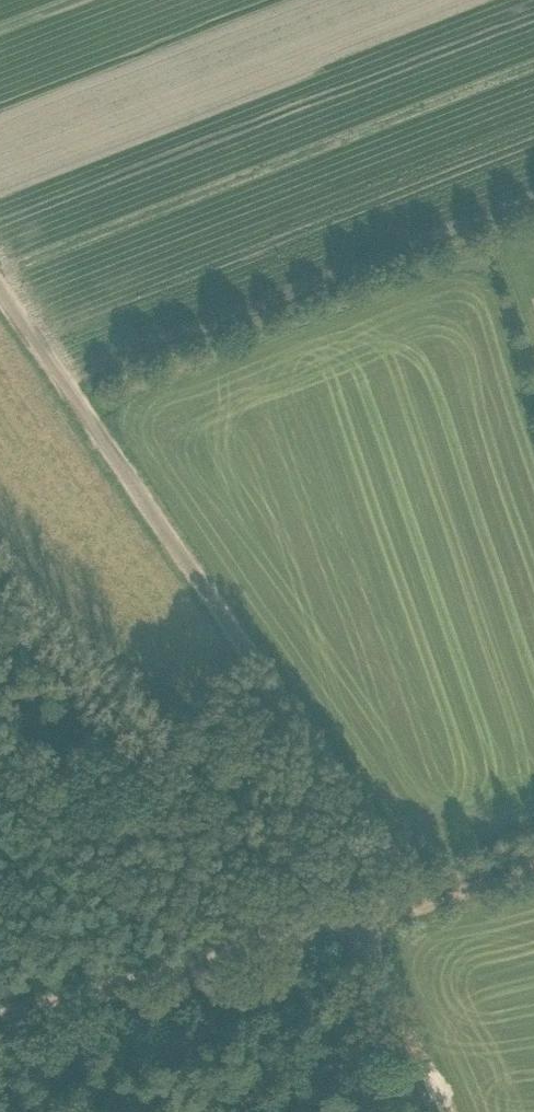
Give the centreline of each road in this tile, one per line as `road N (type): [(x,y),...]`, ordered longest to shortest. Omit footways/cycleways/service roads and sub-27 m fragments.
road 1 (track): [(0,284),(416,893)]
road 2 (track): [(416,893),(357,917),(0,1015)]
road 3 (track): [(446,1111),(357,917)]
road 4 (track): [(533,859),(416,893)]

